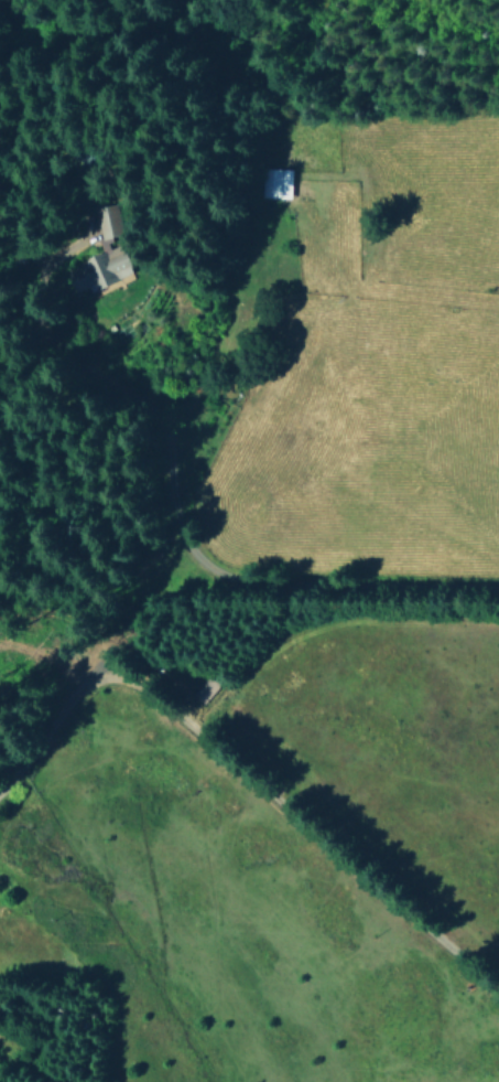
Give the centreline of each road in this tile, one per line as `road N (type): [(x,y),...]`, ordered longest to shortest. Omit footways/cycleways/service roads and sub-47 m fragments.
road 1 (residential): [(498,994),(177,710),(65,676),(0,740)]

